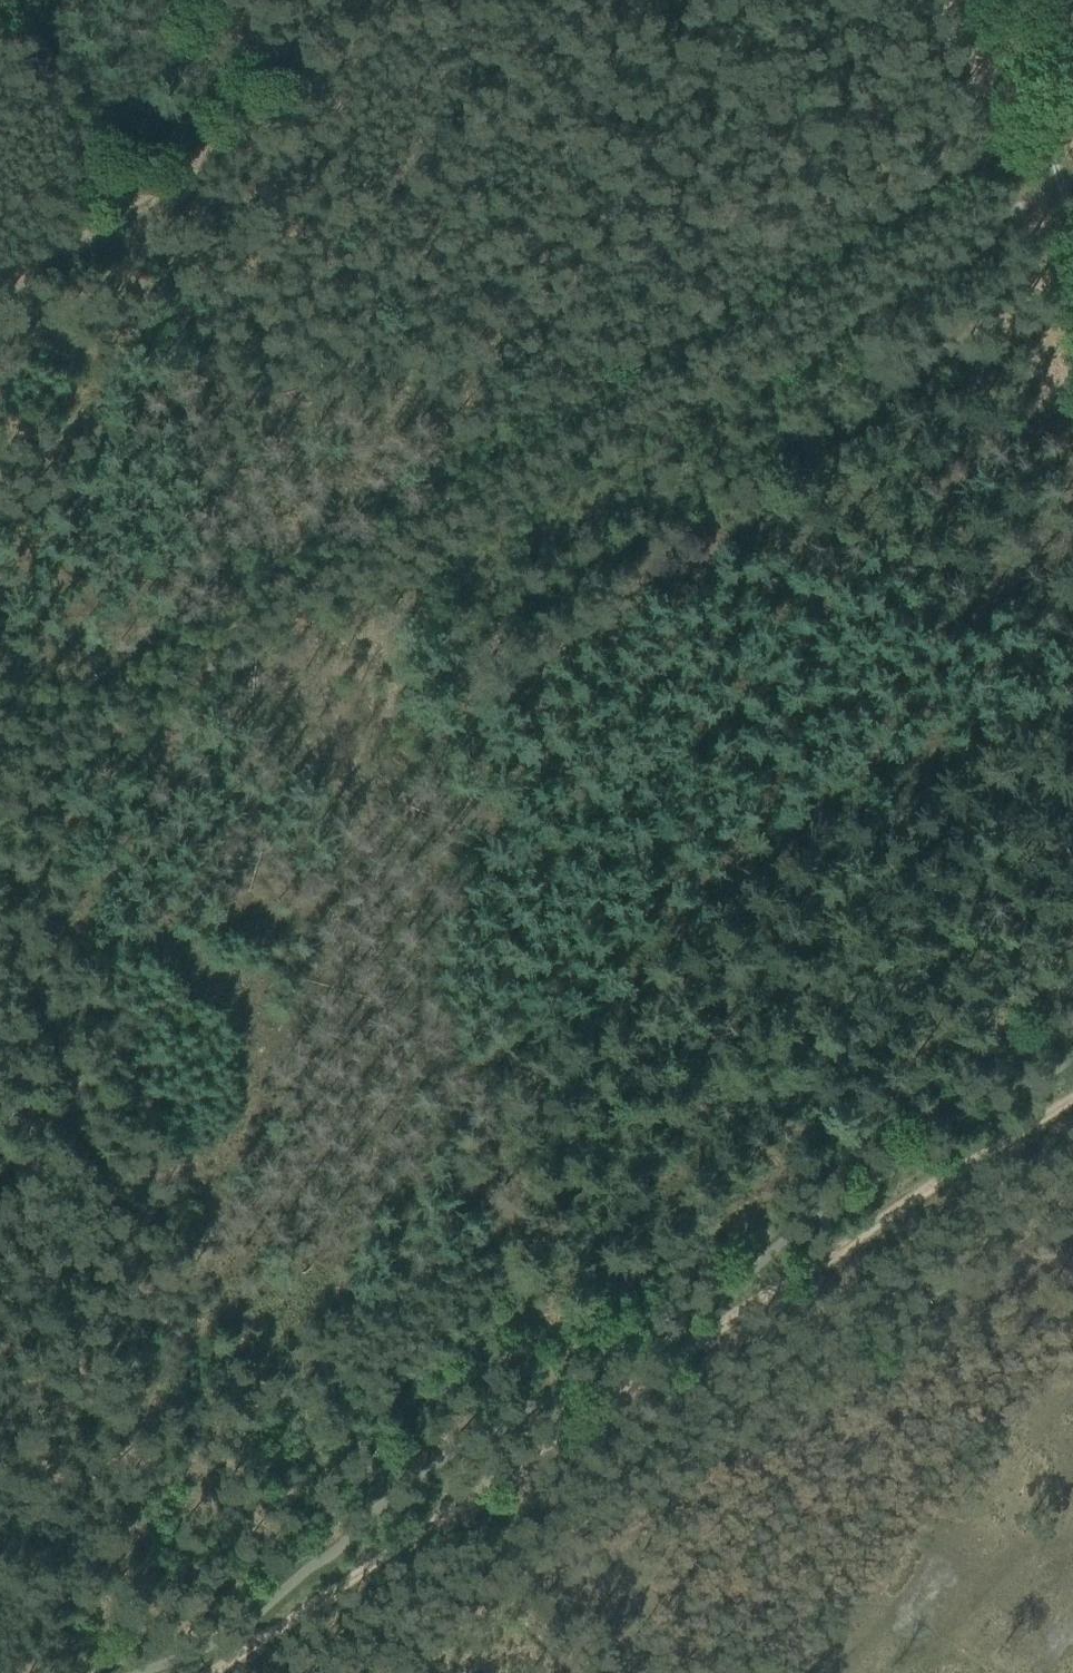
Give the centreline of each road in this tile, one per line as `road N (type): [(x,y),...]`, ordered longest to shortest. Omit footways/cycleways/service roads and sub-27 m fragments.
road 1 (track): [(1072,1095),(188,1672)]
road 2 (track): [(0,299),(124,224),(447,0)]
road 3 (track): [(1012,0),(1072,224)]

